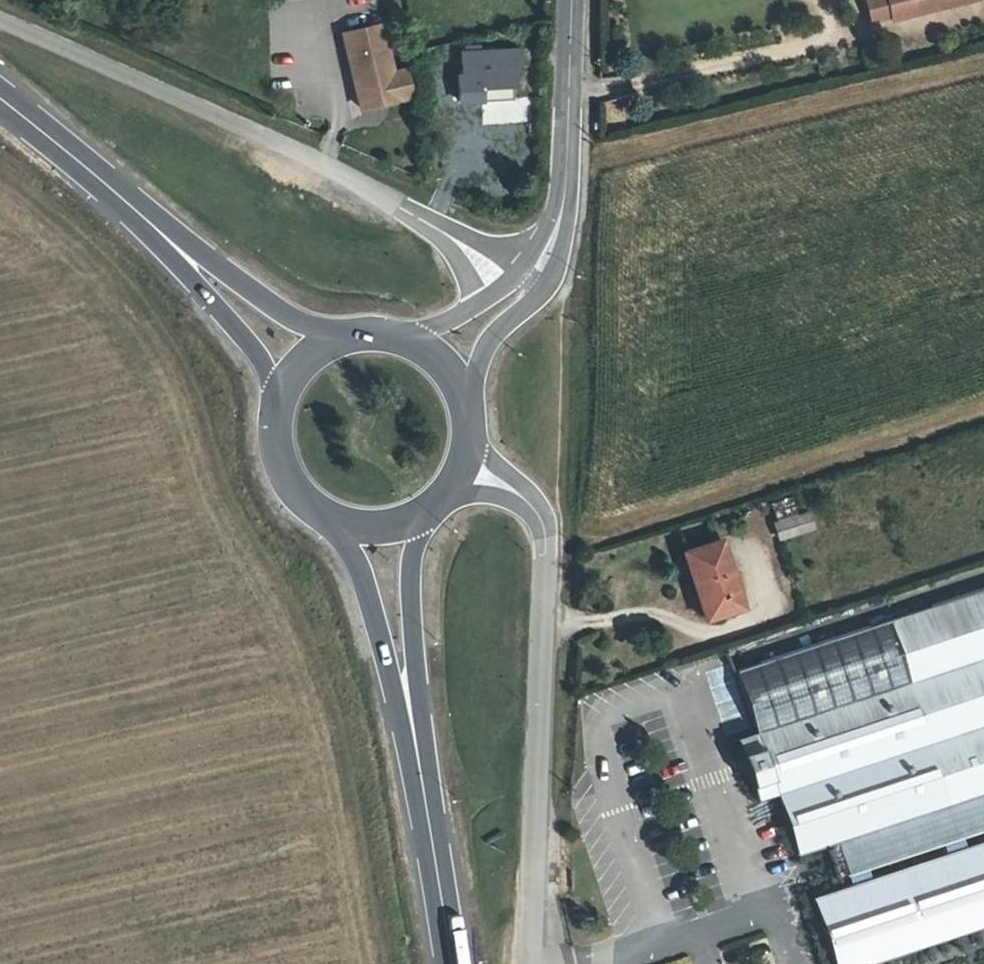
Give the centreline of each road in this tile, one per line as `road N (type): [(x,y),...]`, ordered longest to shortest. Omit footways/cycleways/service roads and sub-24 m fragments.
road 1 (primary): [(348,335),(289,316),(66,152)]
road 2 (primary): [(66,152),(251,347),(279,395)]
road 3 (primary): [(327,517),(358,566),(426,815)]
road 4 (residential): [(467,410),(486,347),(539,290),(561,250),(569,213),(569,132)]
road 5 (primary): [(426,815),(411,656),(413,552),(425,512)]
road 6 (residential): [(569,132),(553,212),(516,275),(410,340)]
road 7 (primary): [(449,963),(426,815)]
road 8 (primary): [(279,395),(275,452),(286,478),(327,517)]
road 9 (residential): [(569,132),(573,0)]

